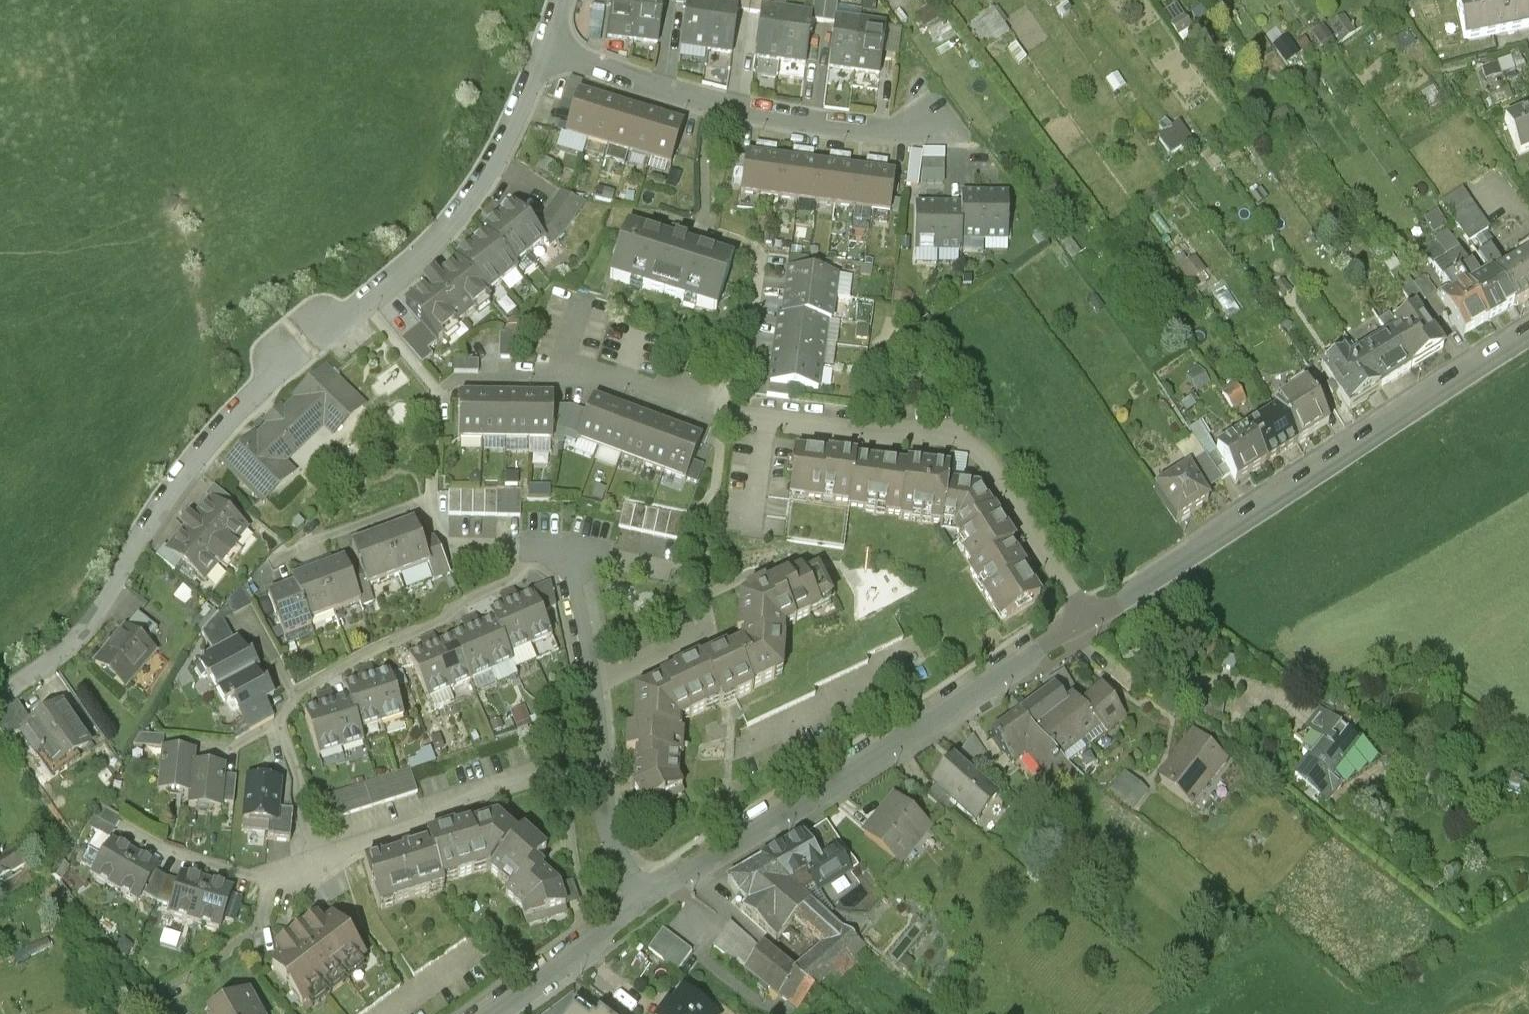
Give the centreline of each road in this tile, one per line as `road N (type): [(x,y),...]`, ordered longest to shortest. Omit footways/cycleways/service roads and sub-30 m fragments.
road 1 (residential): [(1093,614),(656,900)]
road 2 (residential): [(1528,332),(1093,614)]
road 3 (residential): [(325,865),(280,727),(296,699),(574,555)]
road 4 (residential): [(0,695),(79,644),(175,492),(280,375),(286,334)]
road 5 (residential): [(1093,614),(979,449),(959,439),(728,422)]
road 6 (residential): [(548,44),(708,102),(798,120),(890,130),(944,121)]
road 7 (residential): [(294,327),(336,326),(435,243),(491,171),(548,44)]
road 8 (residential): [(574,555),(446,553),(425,507),(284,564)]
road 9 (residential): [(601,777),(527,779),(462,801),(423,831),(325,865)]
road 10 (residential): [(728,422),(592,382),(459,384)]
road 11 (residential): [(656,900),(502,1013)]
road 12 (residential): [(275,881),(257,933),(143,1001)]
road 13 (residential): [(728,422),(725,399),(747,365),(758,269)]
road 14 (residential): [(275,881),(257,884),(138,841)]
road 15 (residential): [(656,900),(619,850),(601,777)]
road 16 (residential): [(591,689),(574,555)]
road 17 (residential): [(591,689),(710,633)]
road 18 (residential): [(699,577),(574,555)]

